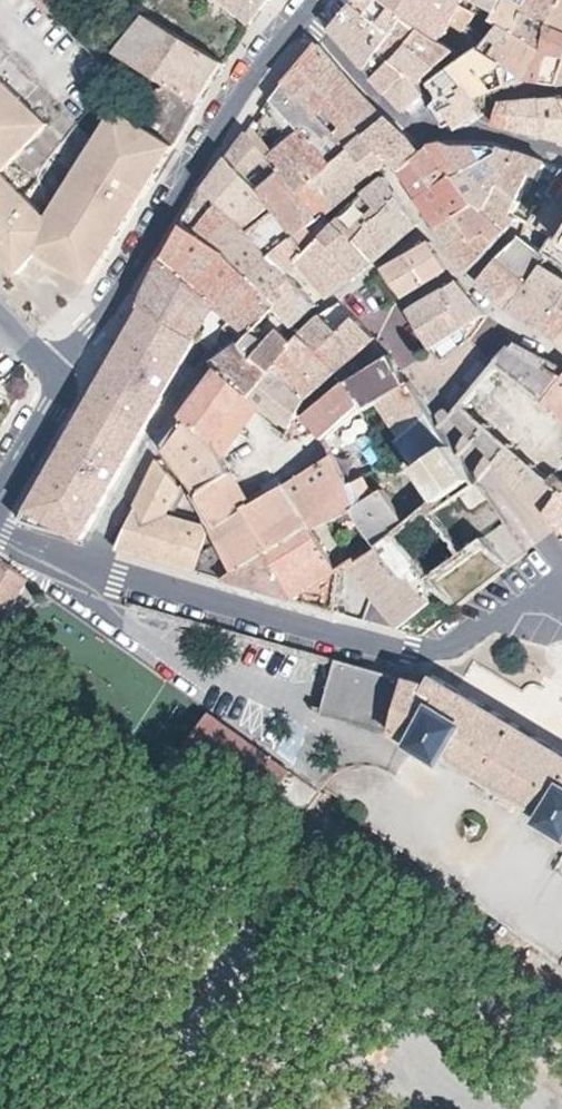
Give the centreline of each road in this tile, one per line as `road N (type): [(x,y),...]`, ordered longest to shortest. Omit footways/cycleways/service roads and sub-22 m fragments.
road 1 (residential): [(78,567),(410,653),(442,652),(487,616),(561,599)]
road 2 (tertiary): [(303,16),(191,166),(93,332),(51,370)]
road 3 (residential): [(78,567),(203,344)]
road 4 (residential): [(433,389),(445,416),(561,569)]
road 5 (residential): [(303,16),(424,141)]
road 6 (tertiary): [(51,370),(60,395),(0,497)]

